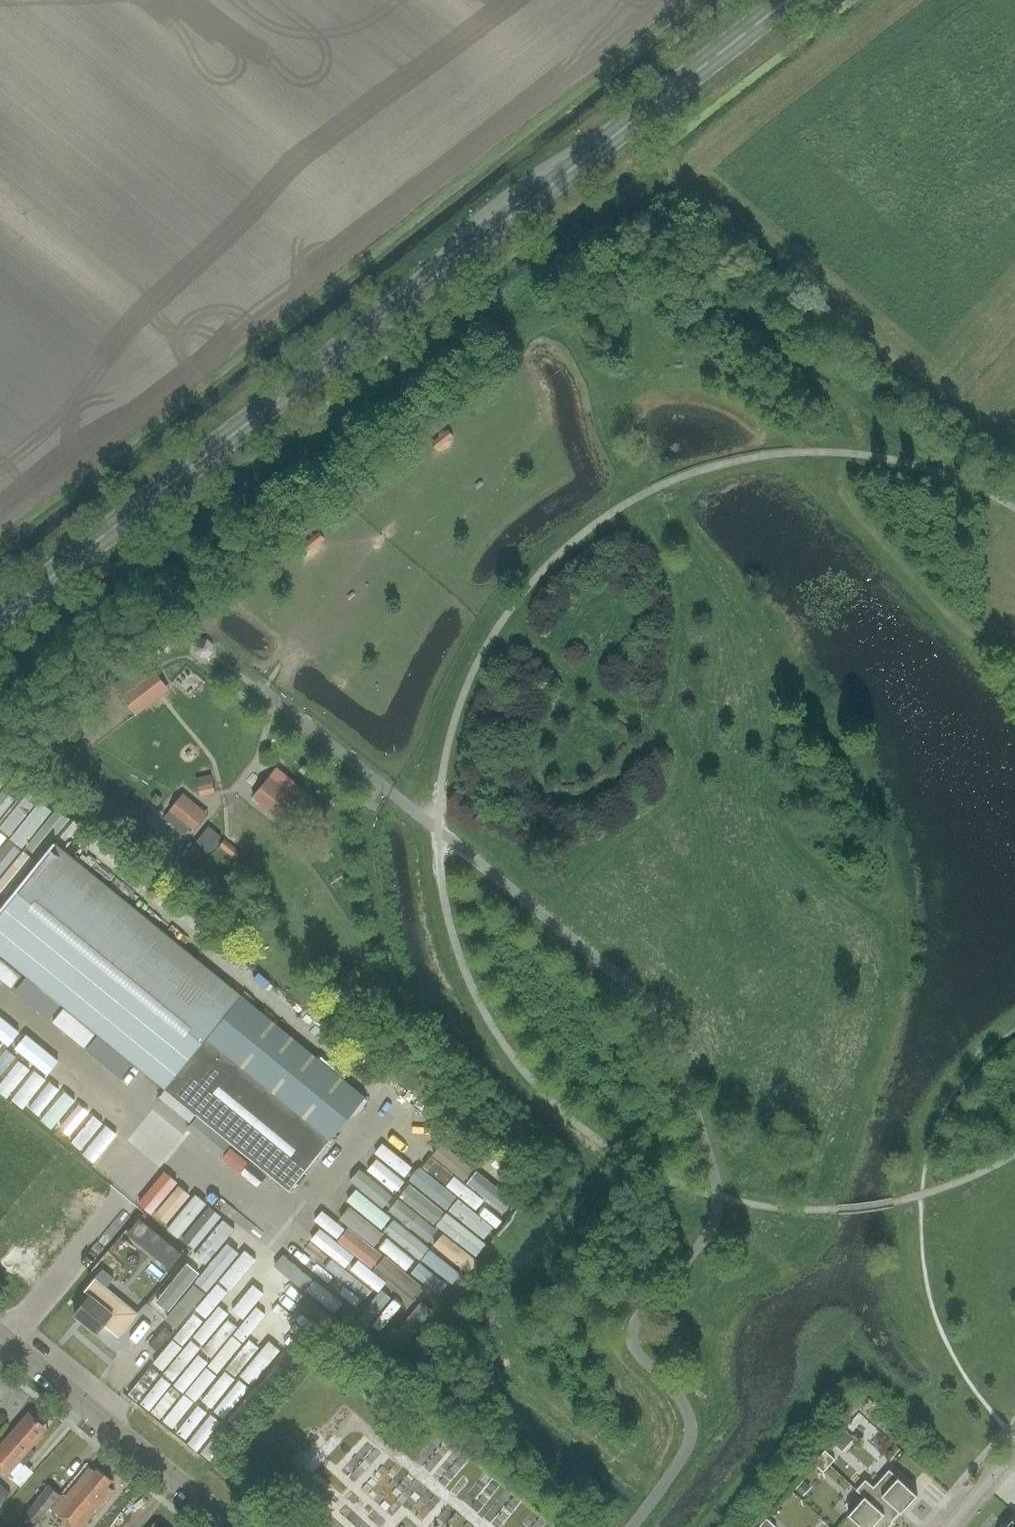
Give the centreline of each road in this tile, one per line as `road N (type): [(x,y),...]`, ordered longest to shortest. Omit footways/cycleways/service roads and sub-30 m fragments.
road 1 (primary): [(0,619),(789,0)]
road 2 (tertiary): [(236,1526),(0,1332)]

